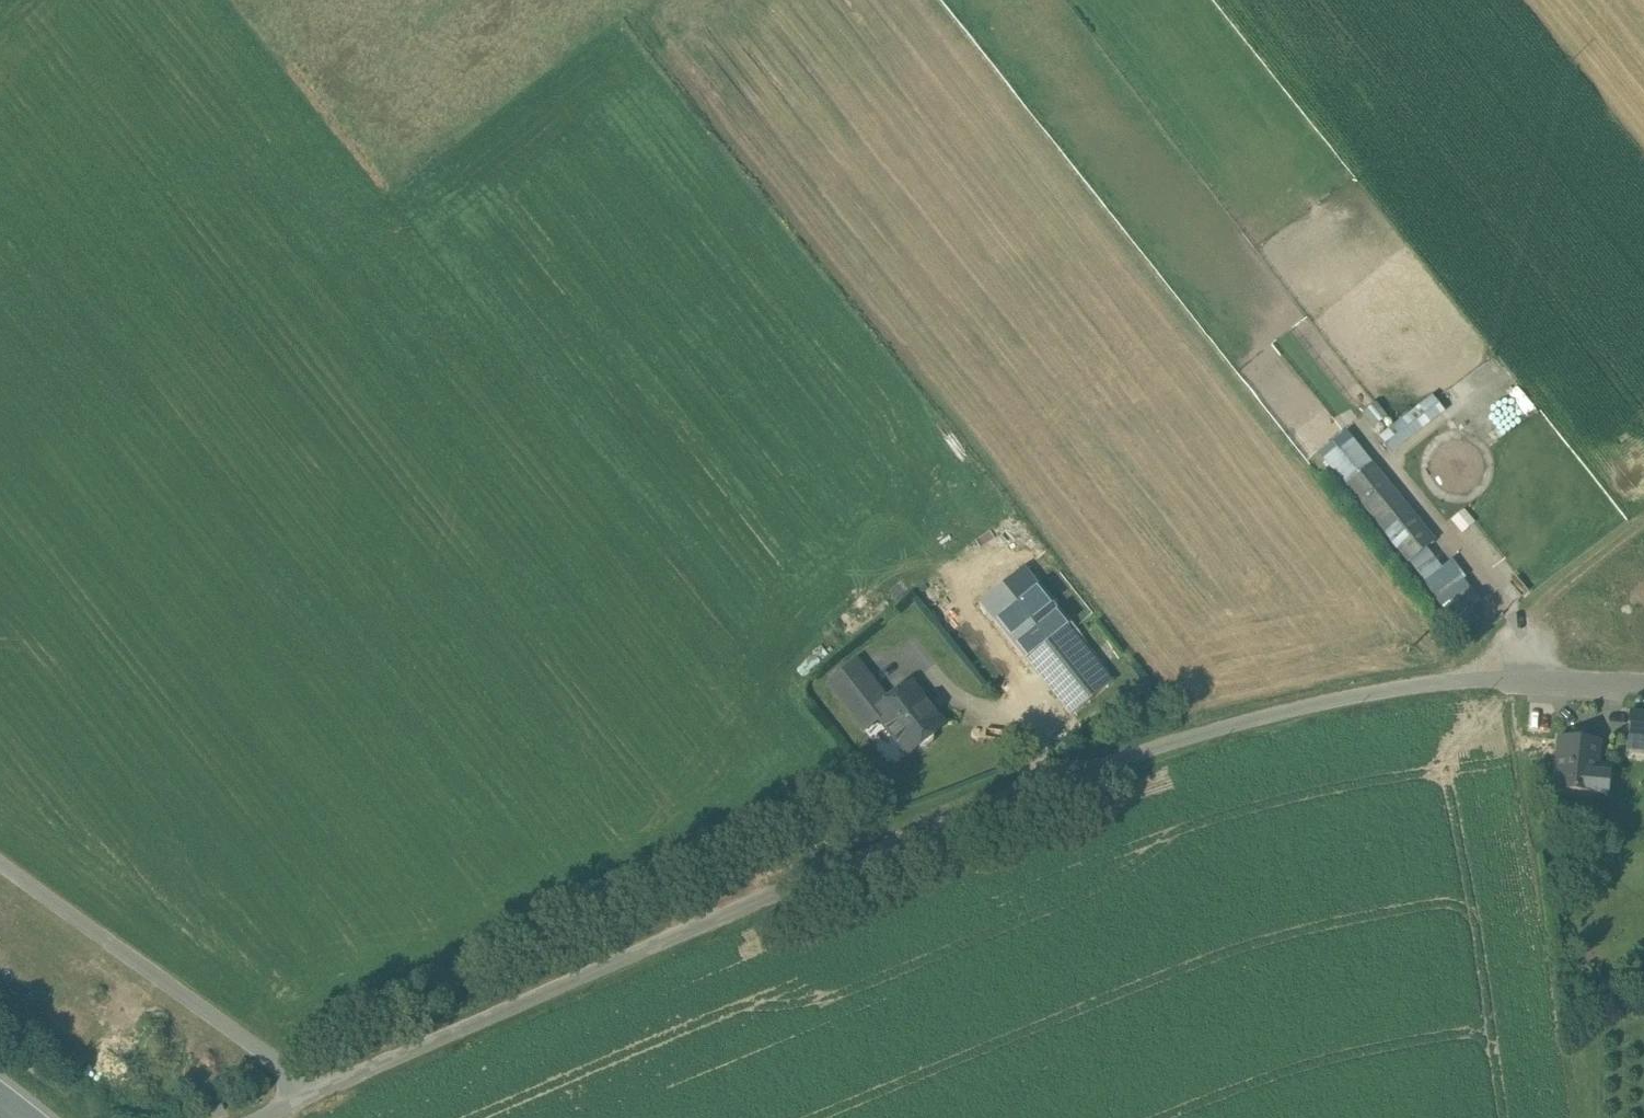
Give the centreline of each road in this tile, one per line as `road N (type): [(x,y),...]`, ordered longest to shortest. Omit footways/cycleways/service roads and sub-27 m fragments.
road 1 (unclassified): [(1643,683),(1516,679),(1401,687),(1224,727),(1046,781),(260,1117)]
road 2 (track): [(1460,681),(1643,522)]

